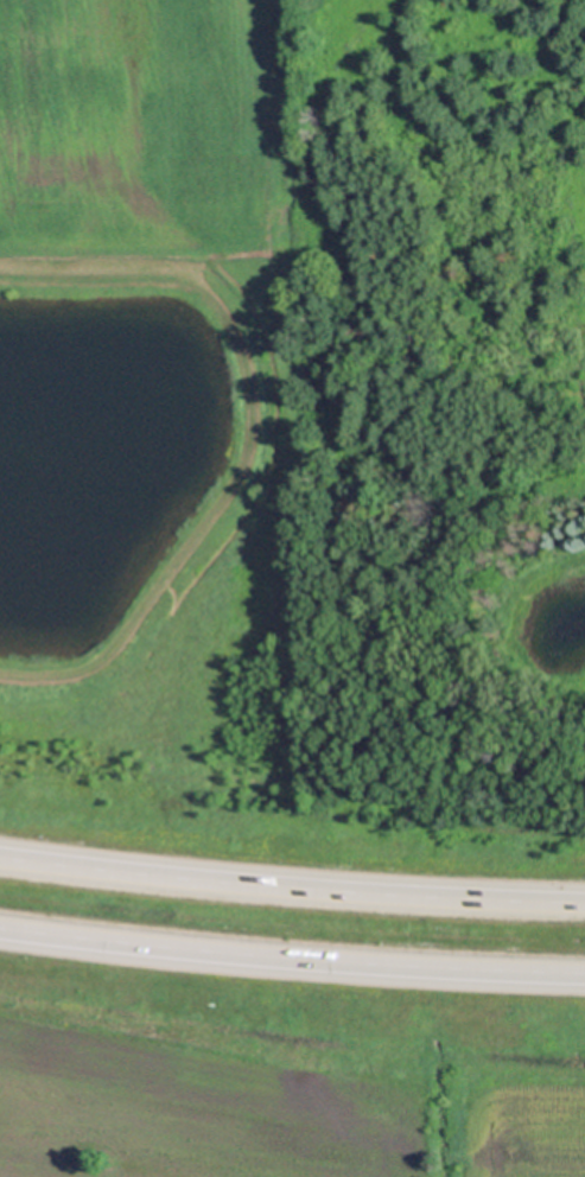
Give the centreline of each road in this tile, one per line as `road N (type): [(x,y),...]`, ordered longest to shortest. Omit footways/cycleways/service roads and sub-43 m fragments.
road 1 (motorway): [(584,898),(167,877),(0,855)]
road 2 (motorway): [(0,927),(287,957),(584,972)]

